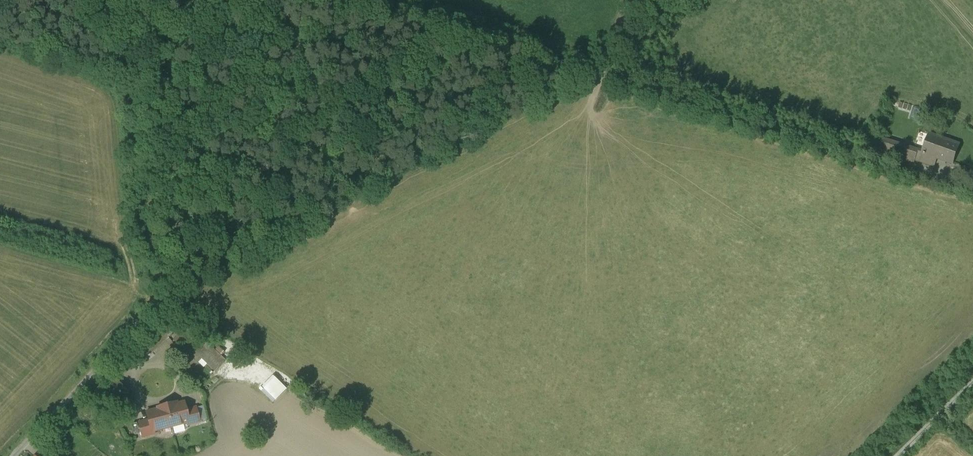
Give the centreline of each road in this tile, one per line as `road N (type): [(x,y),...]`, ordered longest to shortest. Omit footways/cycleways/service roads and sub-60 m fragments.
road 1 (track): [(162,302),(129,0)]
road 2 (unclassified): [(13,455),(162,302)]

